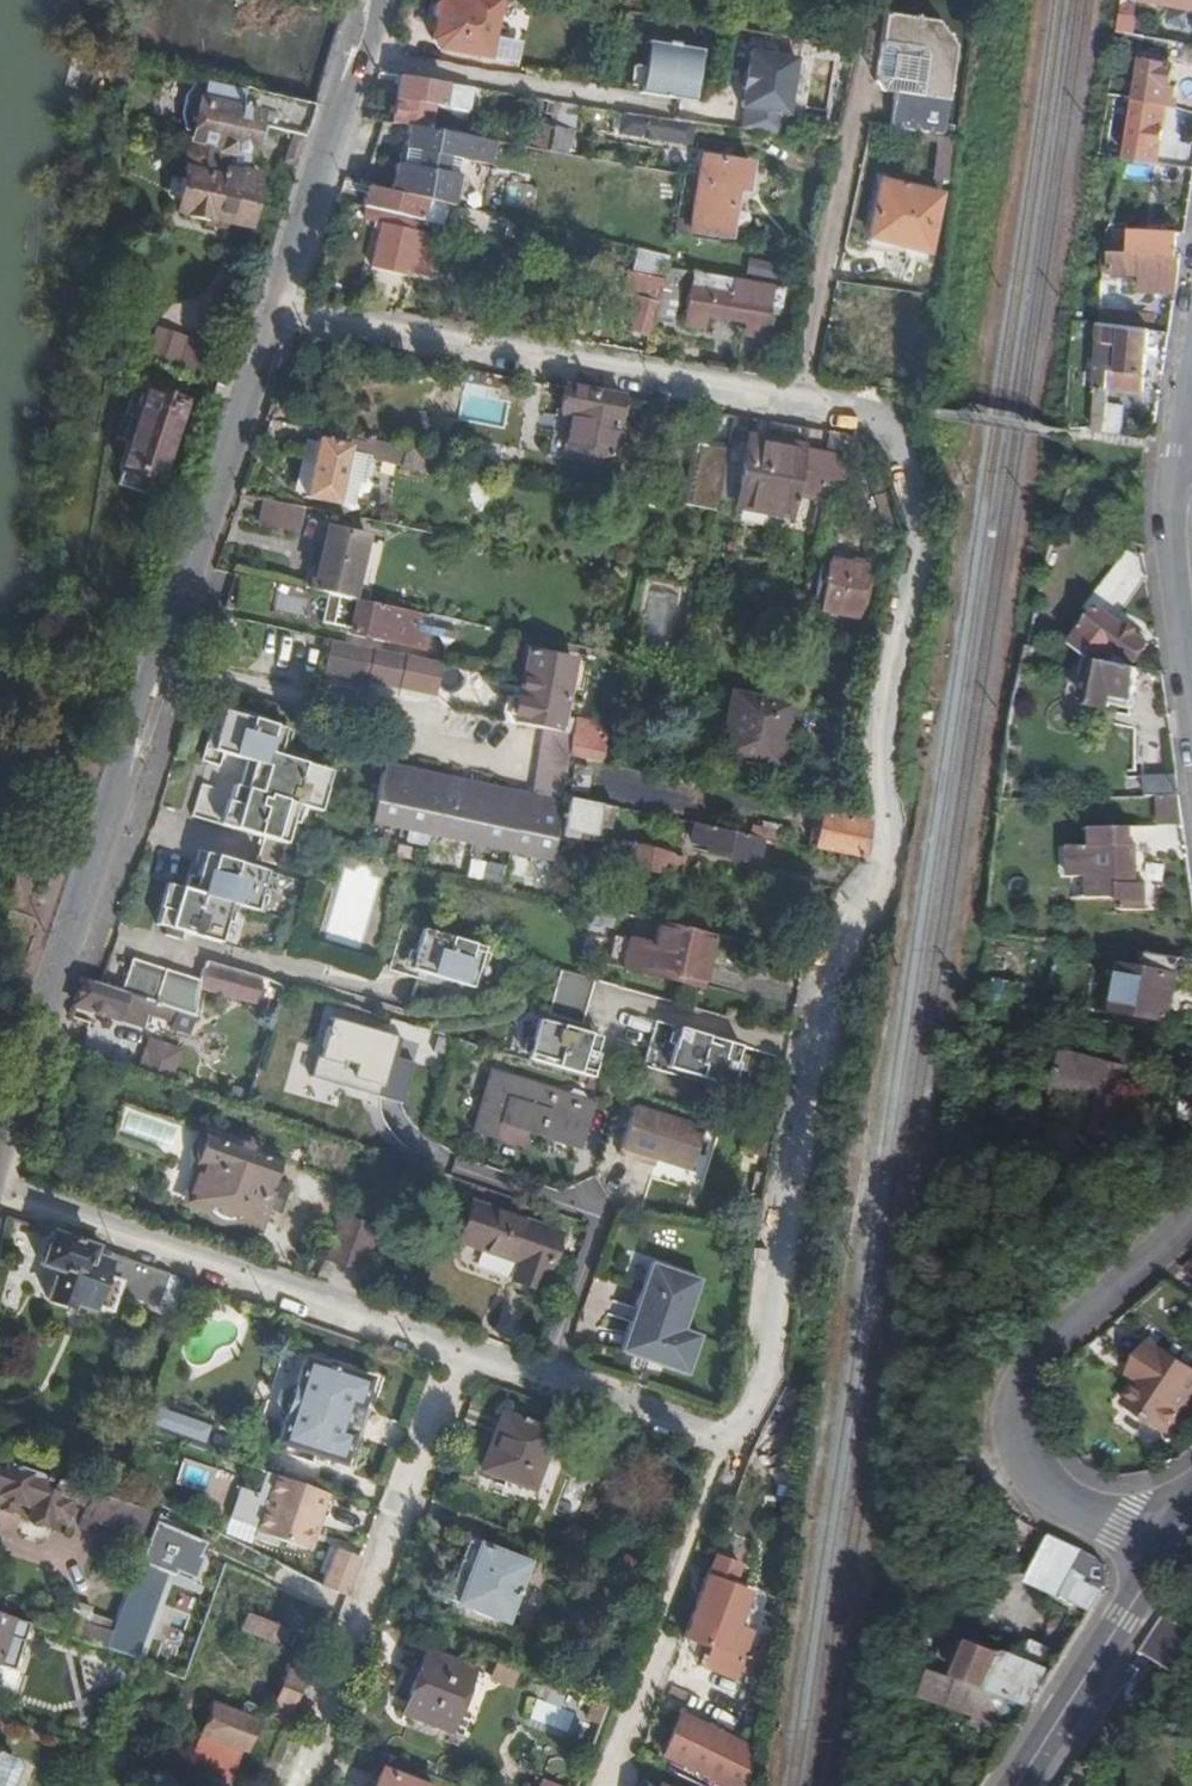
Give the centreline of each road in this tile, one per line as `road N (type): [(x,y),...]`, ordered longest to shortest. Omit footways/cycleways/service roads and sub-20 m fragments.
road 1 (residential): [(732,1442),(775,1354),(786,1218),(840,954),(889,850),(887,709),(921,538),(899,437),(867,413),(275,315)]
road 2 (tertiary): [(0,1151),(119,787),(131,723),(275,315)]
road 3 (unclassified): [(0,1194),(459,1350)]
road 4 (unclassified): [(1165,1550),(1074,1501),(1038,1468),(1028,1374),(1054,1337),(1191,1220)]
road 5 (residential): [(296,1785),(459,1350)]
road 6 (tertiary): [(275,315),(380,0)]
road 7 (unclassified): [(459,1350),(732,1442)]
road 8 (secondary): [(1165,1550),(1019,1785)]
road 9 (unclassified): [(1191,698),(1174,567),(1175,466)]

